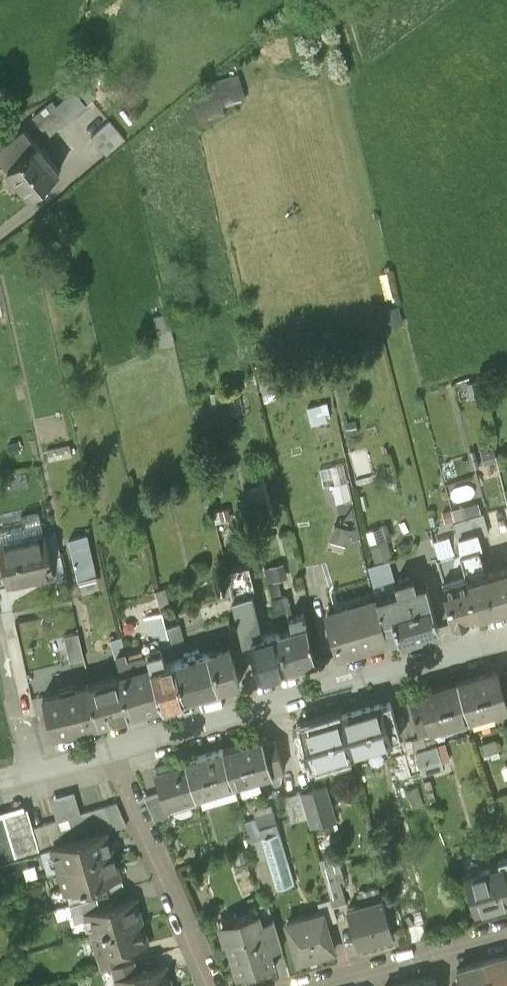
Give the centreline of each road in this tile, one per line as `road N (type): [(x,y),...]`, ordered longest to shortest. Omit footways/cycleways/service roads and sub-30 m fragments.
road 1 (residential): [(506,638),(105,750)]
road 2 (residential): [(105,750),(210,985)]
road 3 (residential): [(343,985),(506,940)]

